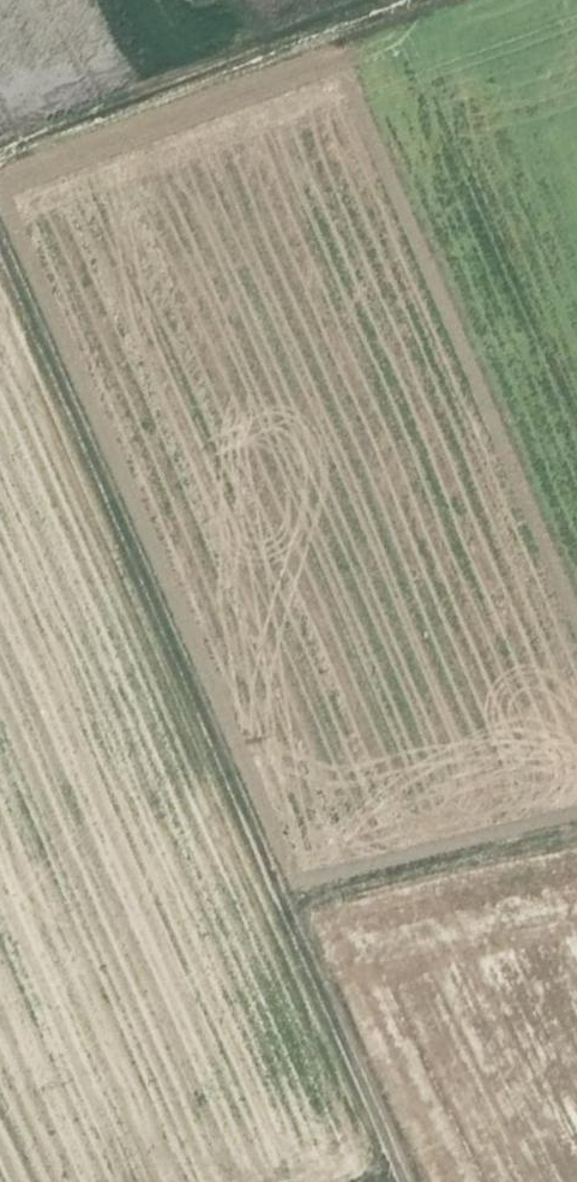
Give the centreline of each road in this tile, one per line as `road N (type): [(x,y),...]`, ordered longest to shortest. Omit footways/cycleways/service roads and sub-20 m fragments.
road 1 (track): [(0,200),(411,1181)]
road 2 (track): [(0,159),(428,0)]
road 3 (track): [(576,821),(290,881)]

